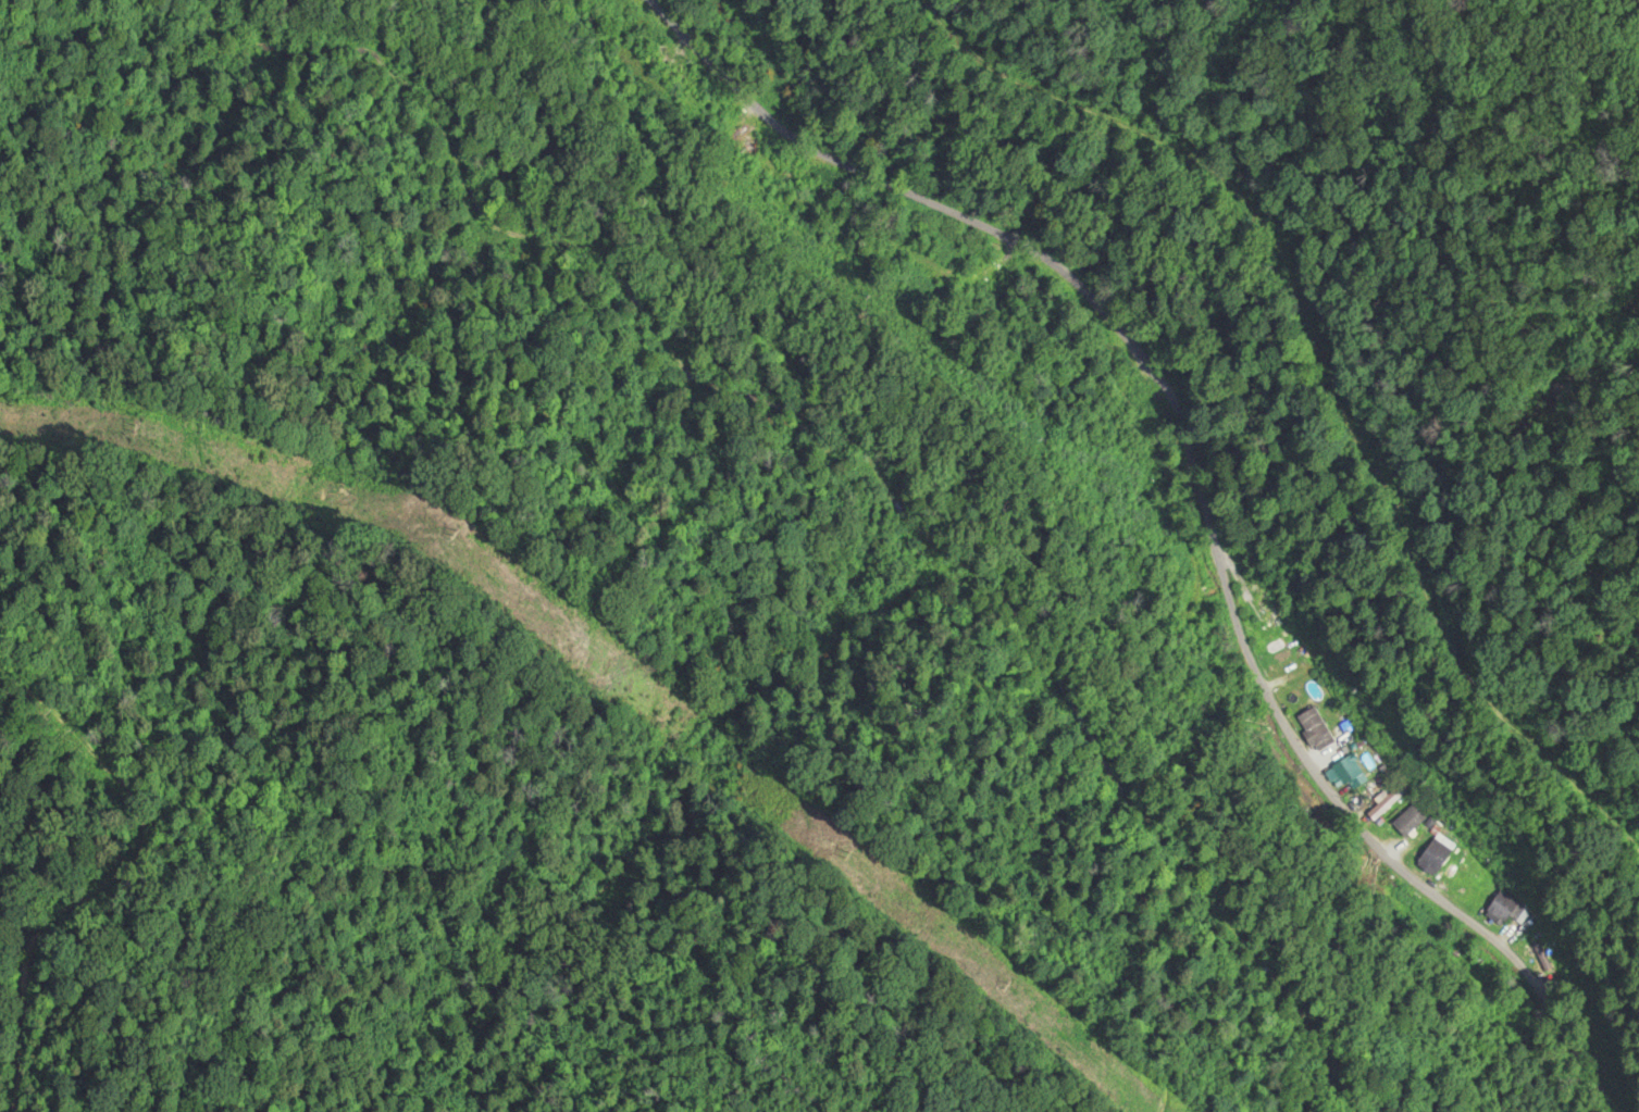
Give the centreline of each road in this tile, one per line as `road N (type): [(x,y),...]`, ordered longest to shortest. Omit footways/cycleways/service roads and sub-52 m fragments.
road 1 (residential): [(1620,1111),(1309,736),(1105,302),(1041,238),(696,57),(640,0)]

